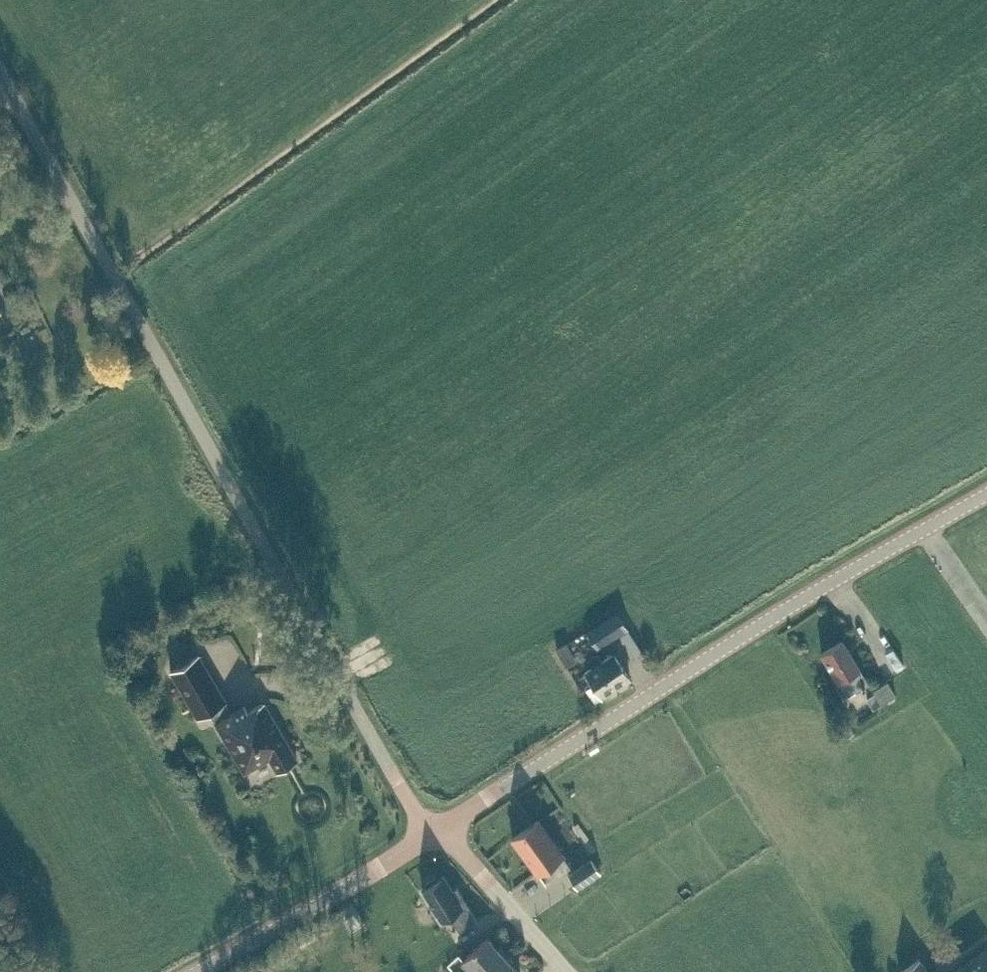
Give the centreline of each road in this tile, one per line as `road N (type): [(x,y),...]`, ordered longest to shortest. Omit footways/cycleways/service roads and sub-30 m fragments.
road 1 (unclassified): [(436,832),(415,810),(0,72)]
road 2 (tertiary): [(436,832),(779,612),(986,492)]
road 3 (tertiary): [(193,971),(436,832)]
road 4 (unclassified): [(568,971),(463,852),(436,832)]

